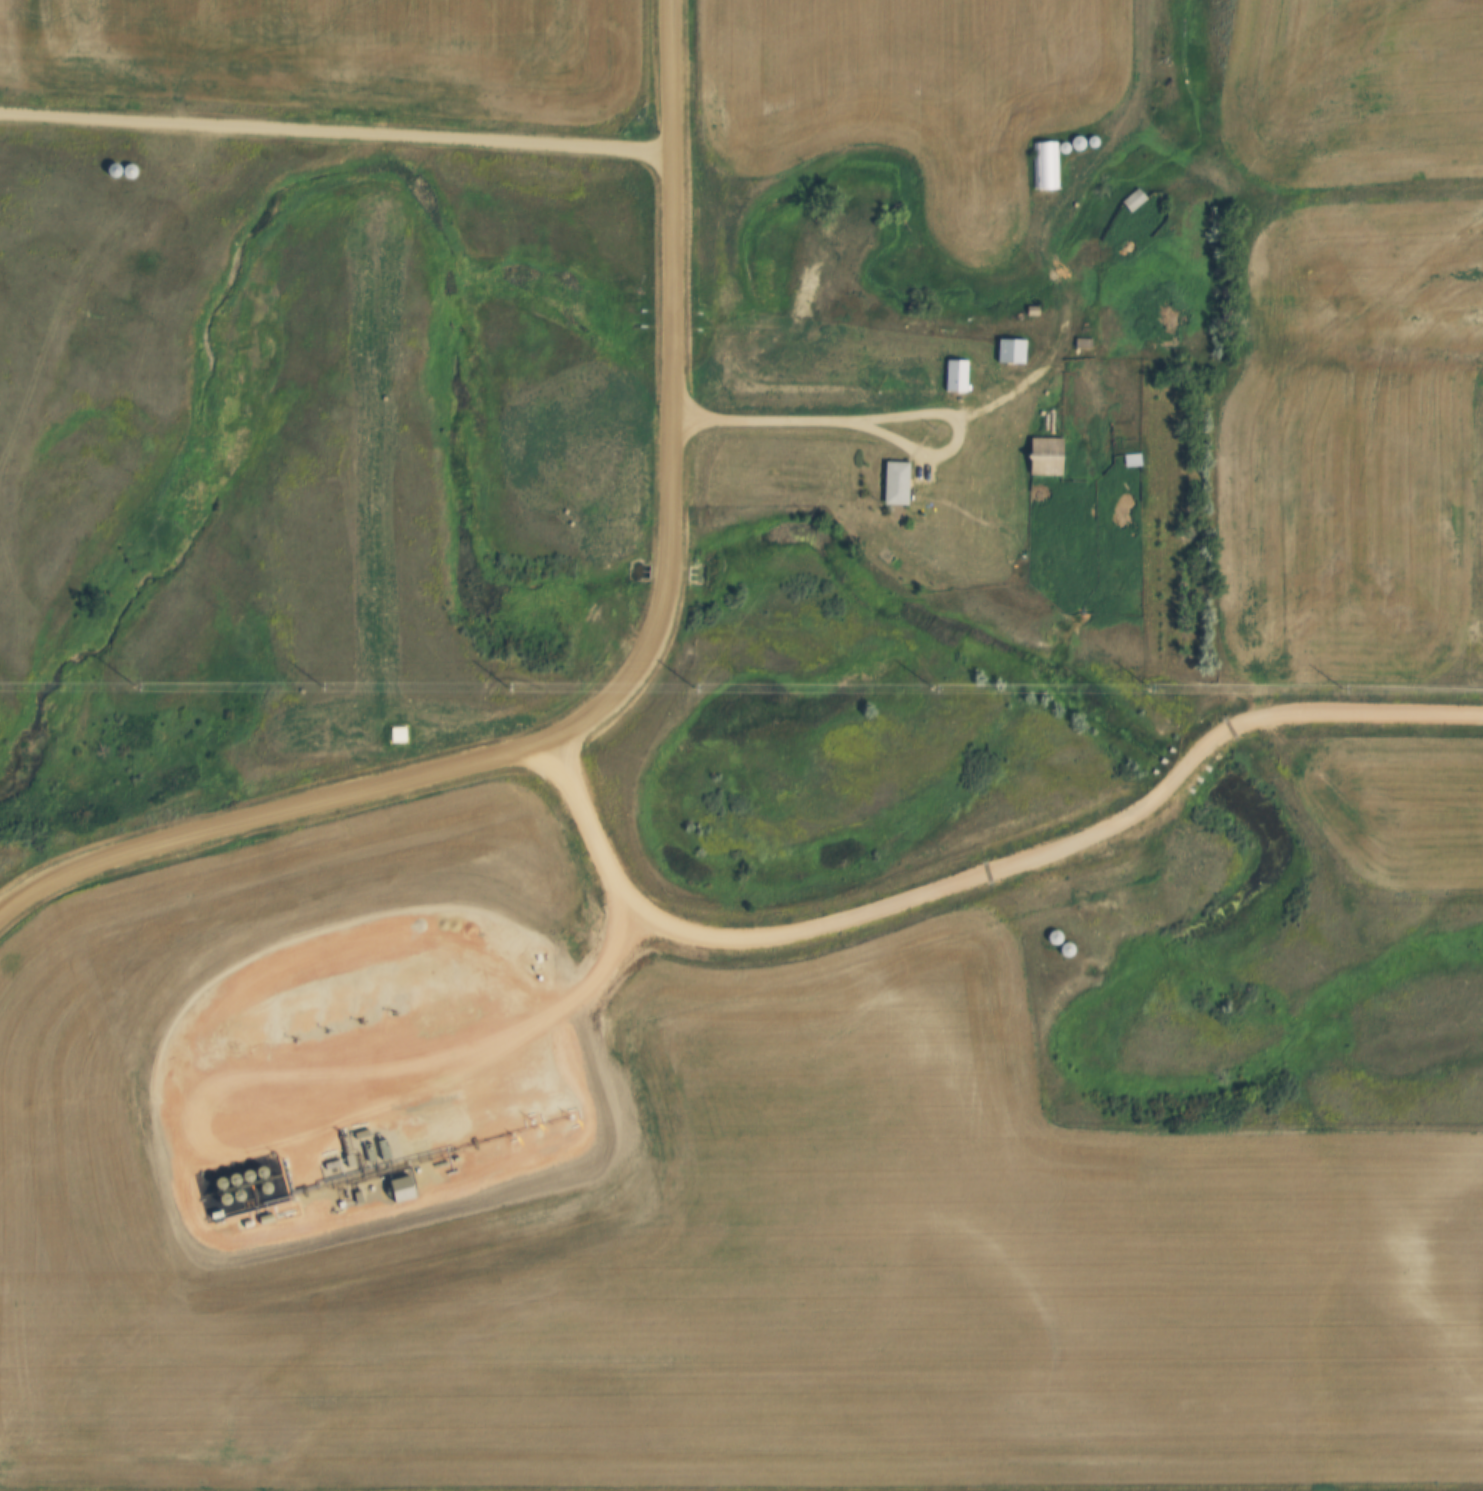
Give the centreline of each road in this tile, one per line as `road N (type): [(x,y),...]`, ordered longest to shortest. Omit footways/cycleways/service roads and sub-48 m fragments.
road 1 (tertiary): [(0,914),(98,860),(546,745),(631,683),(661,626),(672,547),(672,0)]
road 2 (track): [(1141,0),(1138,100),(1125,131),(1073,194),(1050,251),(1069,323),(1038,374),(983,414),(961,419)]

